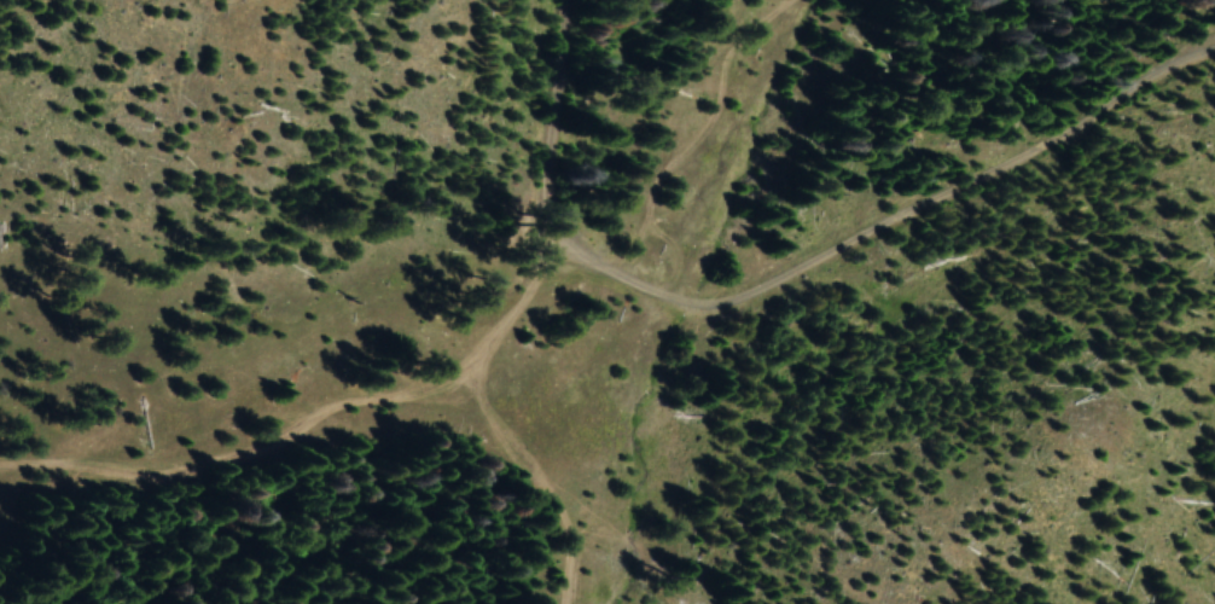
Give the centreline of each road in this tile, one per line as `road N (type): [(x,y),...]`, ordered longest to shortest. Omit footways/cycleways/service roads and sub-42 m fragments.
road 1 (track): [(563,0),(546,190),(551,220),(558,246),(610,274),(1181,0)]
road 2 (track): [(0,471),(69,463),(141,471),(184,466),(281,436),(322,411),(420,390),(487,350),(558,246)]
road 3 (track): [(780,0),(744,28),(713,115),(656,185),(645,226),(610,274)]
road 4 (track): [(487,350),(476,385),(565,533),(571,603)]

